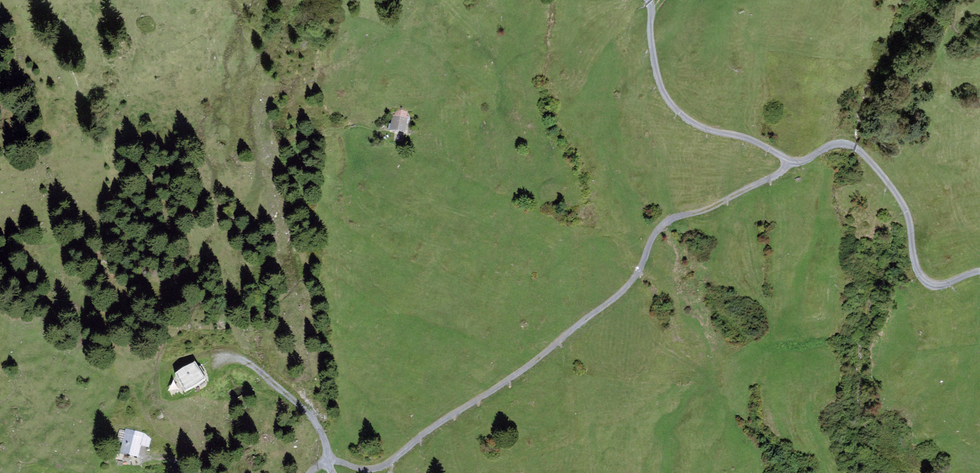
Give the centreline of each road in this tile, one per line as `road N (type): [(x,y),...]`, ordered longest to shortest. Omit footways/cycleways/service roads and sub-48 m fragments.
road 1 (track): [(792,162),(707,210),(663,223),(620,293),(391,461),(360,471),(327,463),(309,472)]
road 2 (track): [(645,0),(653,62),(673,109),(706,131),(792,162),(835,145),(856,148),(906,214),(913,262),(926,283),(979,272)]
road 3 (track): [(332,472),(314,425),(259,371),(233,359),(166,361),(139,405)]

